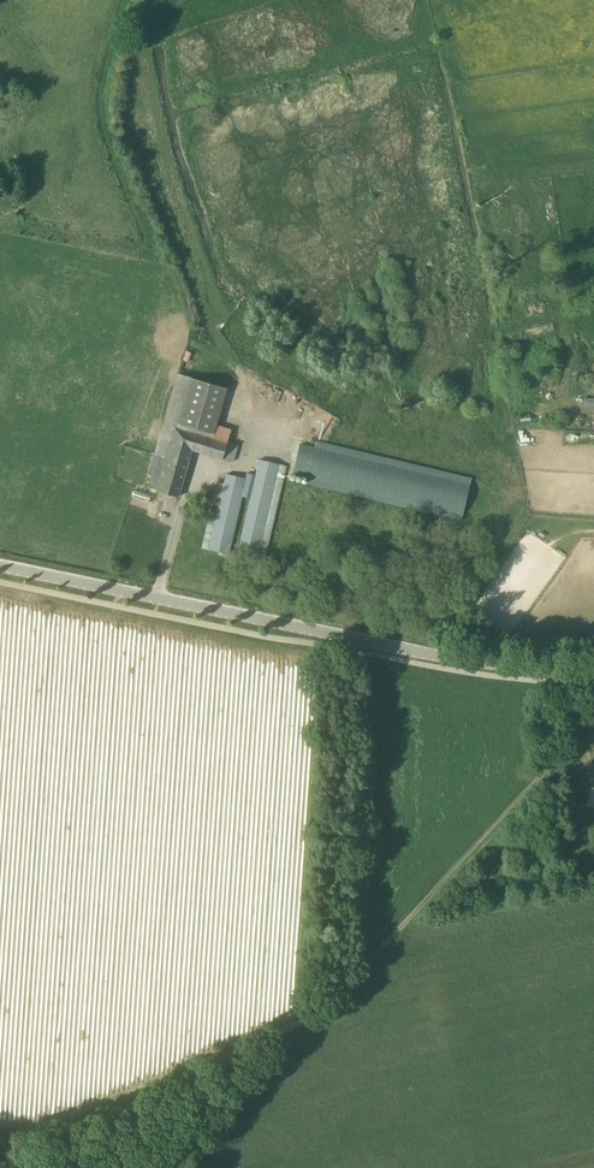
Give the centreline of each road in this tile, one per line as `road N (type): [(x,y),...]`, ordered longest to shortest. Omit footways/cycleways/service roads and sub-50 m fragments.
road 1 (track): [(0,1135),(160,1098),(329,1009),(593,722)]
road 2 (tertiary): [(593,669),(301,625),(0,565)]
road 3 (track): [(185,1167),(274,1040)]

